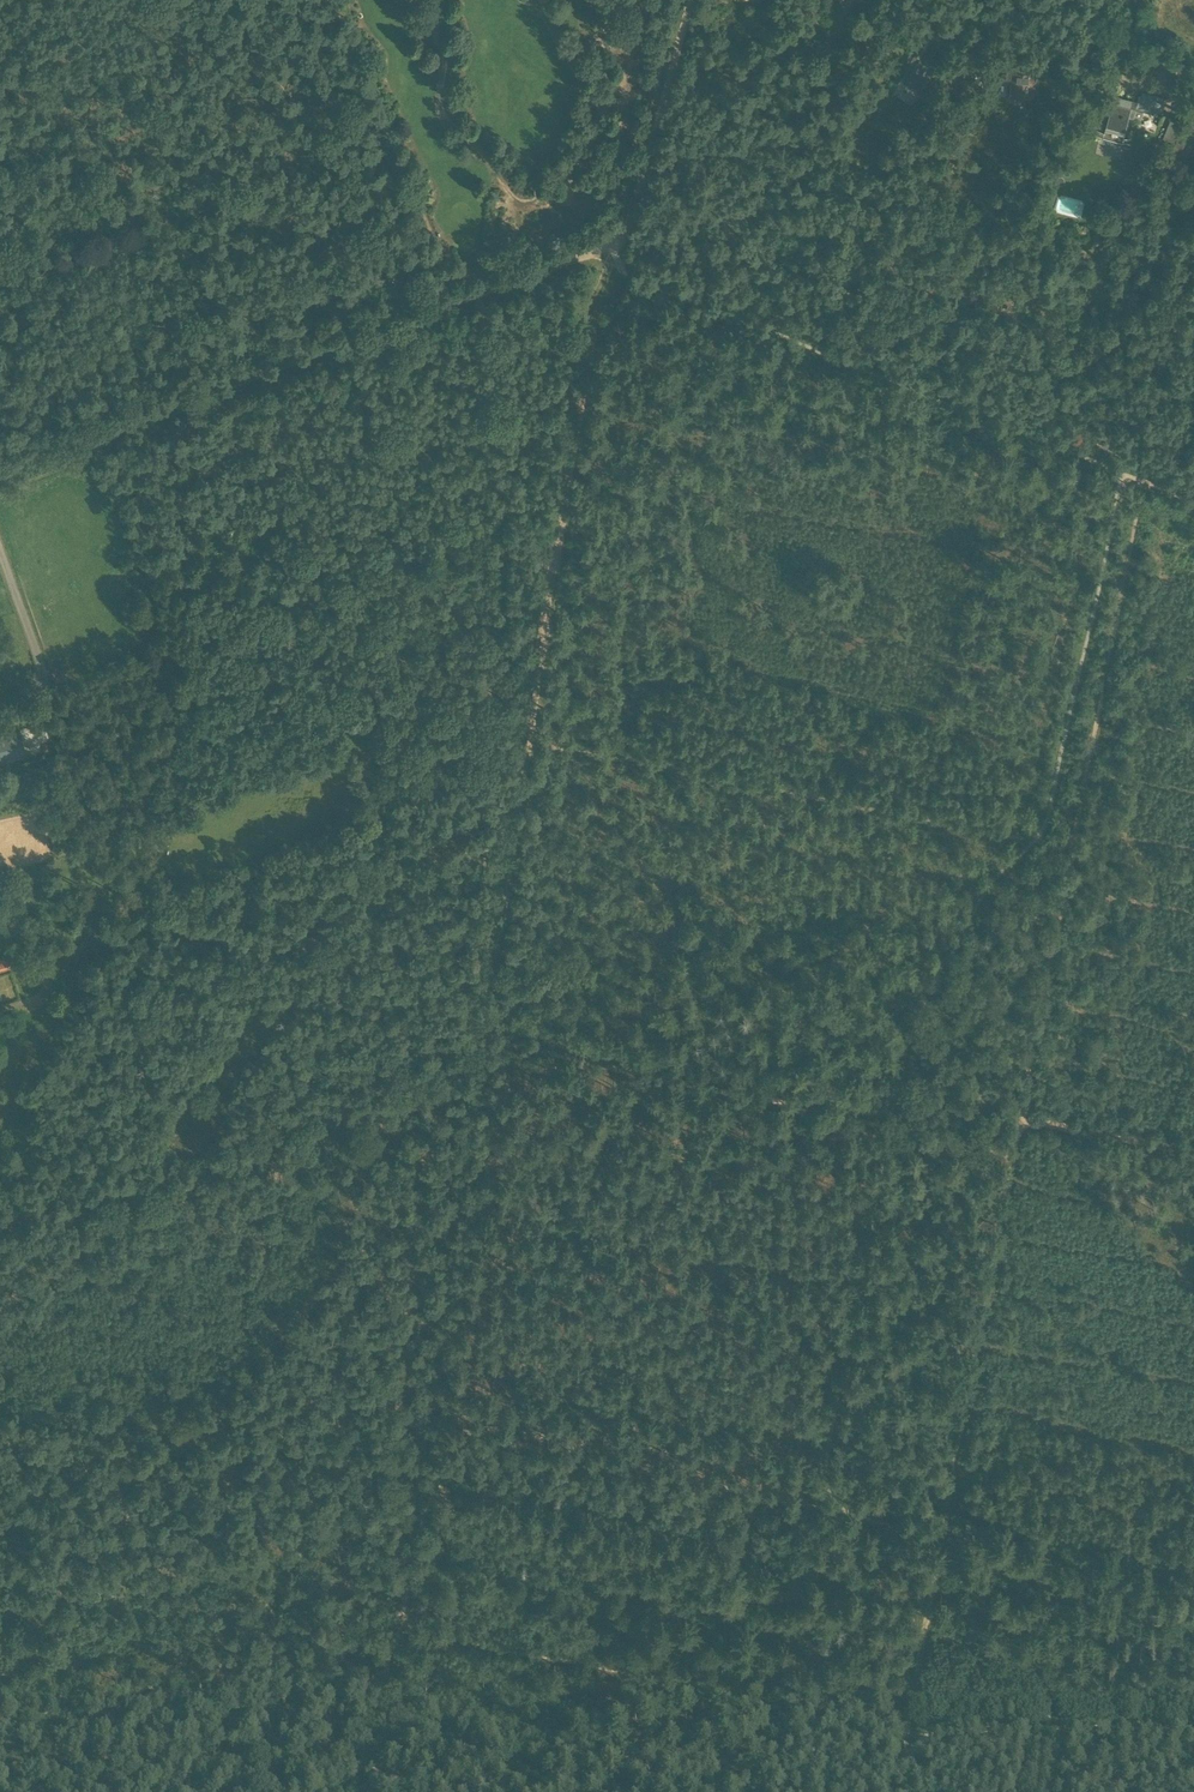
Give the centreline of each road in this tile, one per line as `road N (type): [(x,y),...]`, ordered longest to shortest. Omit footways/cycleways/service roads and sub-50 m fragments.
road 1 (track): [(0,1498),(420,1424),(845,1506)]
road 2 (track): [(621,253),(601,286),(565,499),(488,1040)]
road 3 (track): [(488,1040),(375,1791)]
road 4 (track): [(1149,471),(1022,1124)]
road 5 (track): [(621,253),(602,252),(0,475)]
road 6 (track): [(621,253),(1193,488)]
road 7 (track): [(531,740),(1073,846)]
road 8 (track): [(1022,1124),(947,1516),(949,1571),(936,1639)]
road 9 (track): [(402,1624),(912,1724)]
road 10 (track): [(910,1739),(941,1726),(1193,1732)]
road 11 (track): [(689,0),(621,253)]
road 12 (track): [(947,1516),(1193,1565)]
road 13 (track): [(1193,78),(1025,0)]

